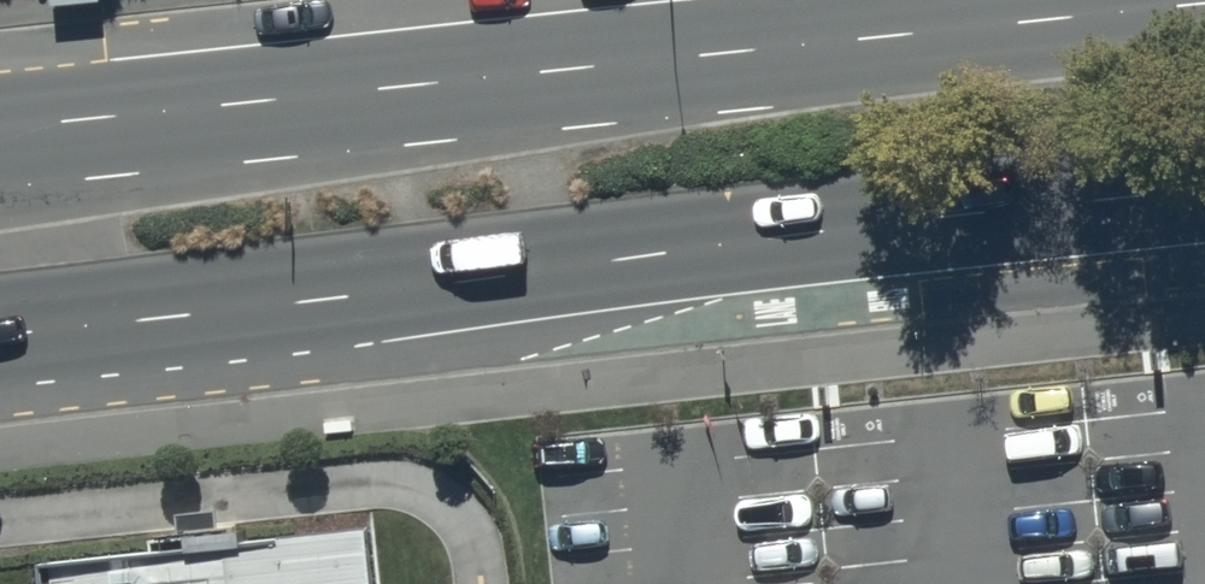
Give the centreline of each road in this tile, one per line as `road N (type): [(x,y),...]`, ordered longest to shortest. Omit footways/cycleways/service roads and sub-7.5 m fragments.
road 1 (primary): [(1204,191),(0,328)]
road 2 (primary): [(0,128),(1185,0)]

